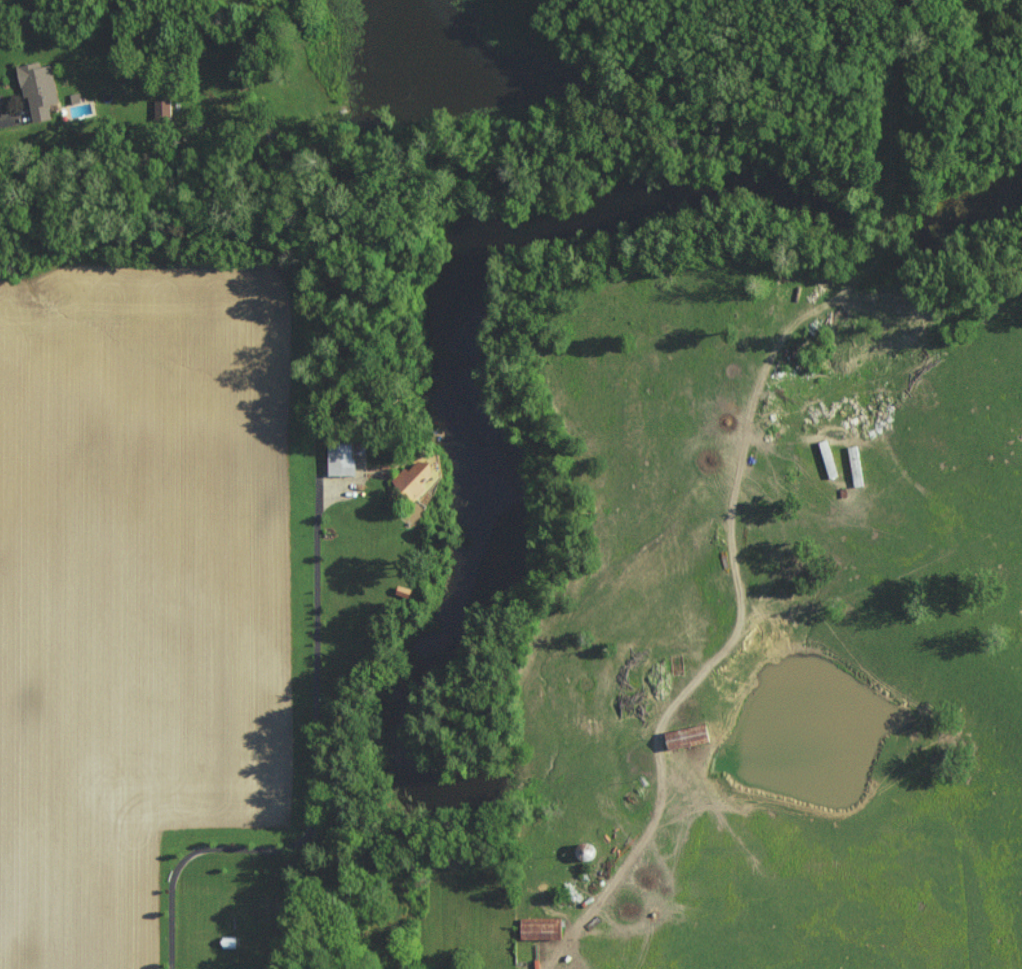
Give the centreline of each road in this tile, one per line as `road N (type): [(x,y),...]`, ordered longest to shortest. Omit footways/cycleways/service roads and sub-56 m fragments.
road 1 (residential): [(548,968),(652,827),(660,806),(660,727),(741,631),(727,537),(758,395)]
road 2 (residential): [(199,855),(311,852),(312,484)]
road 3 (residential): [(0,183),(258,173)]

